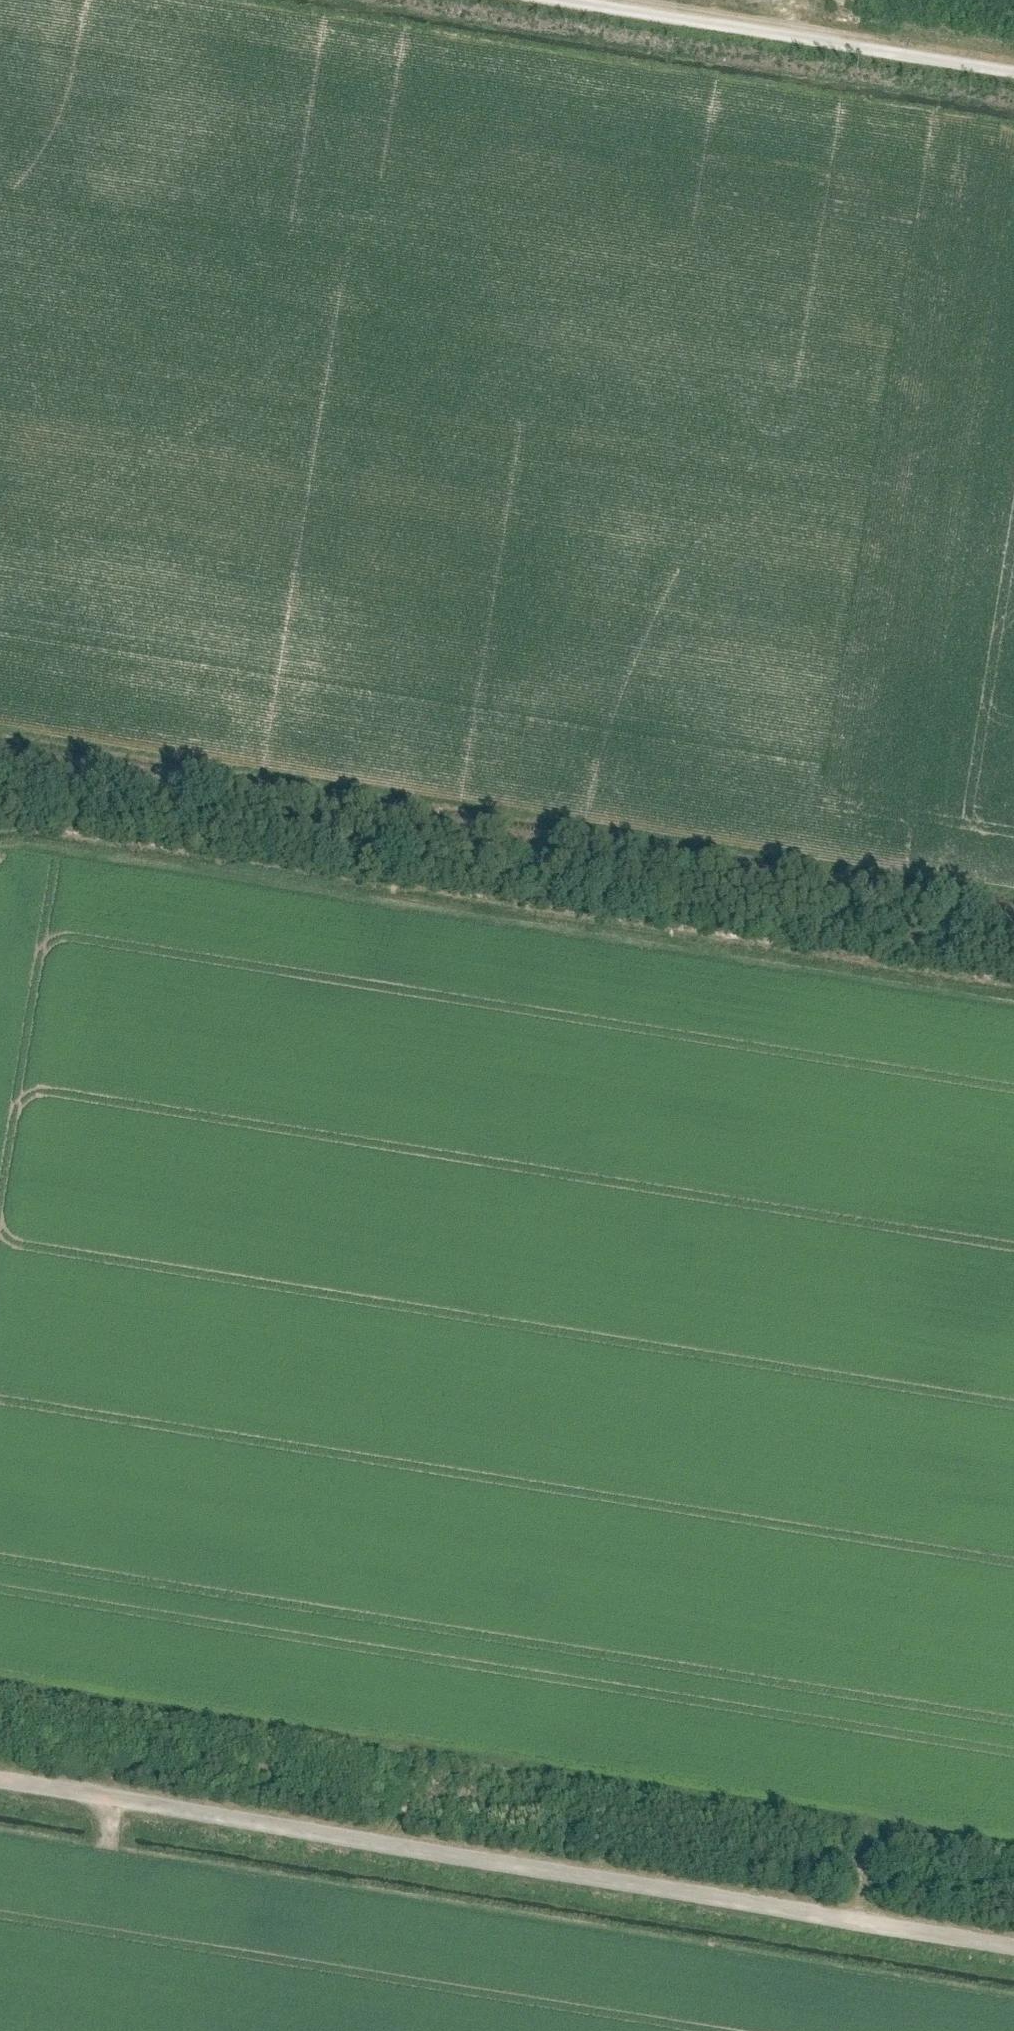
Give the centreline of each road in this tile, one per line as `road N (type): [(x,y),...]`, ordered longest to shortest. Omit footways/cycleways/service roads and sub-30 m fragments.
road 1 (track): [(1013,1932),(0,1769)]
road 2 (track): [(1013,65),(612,0)]

